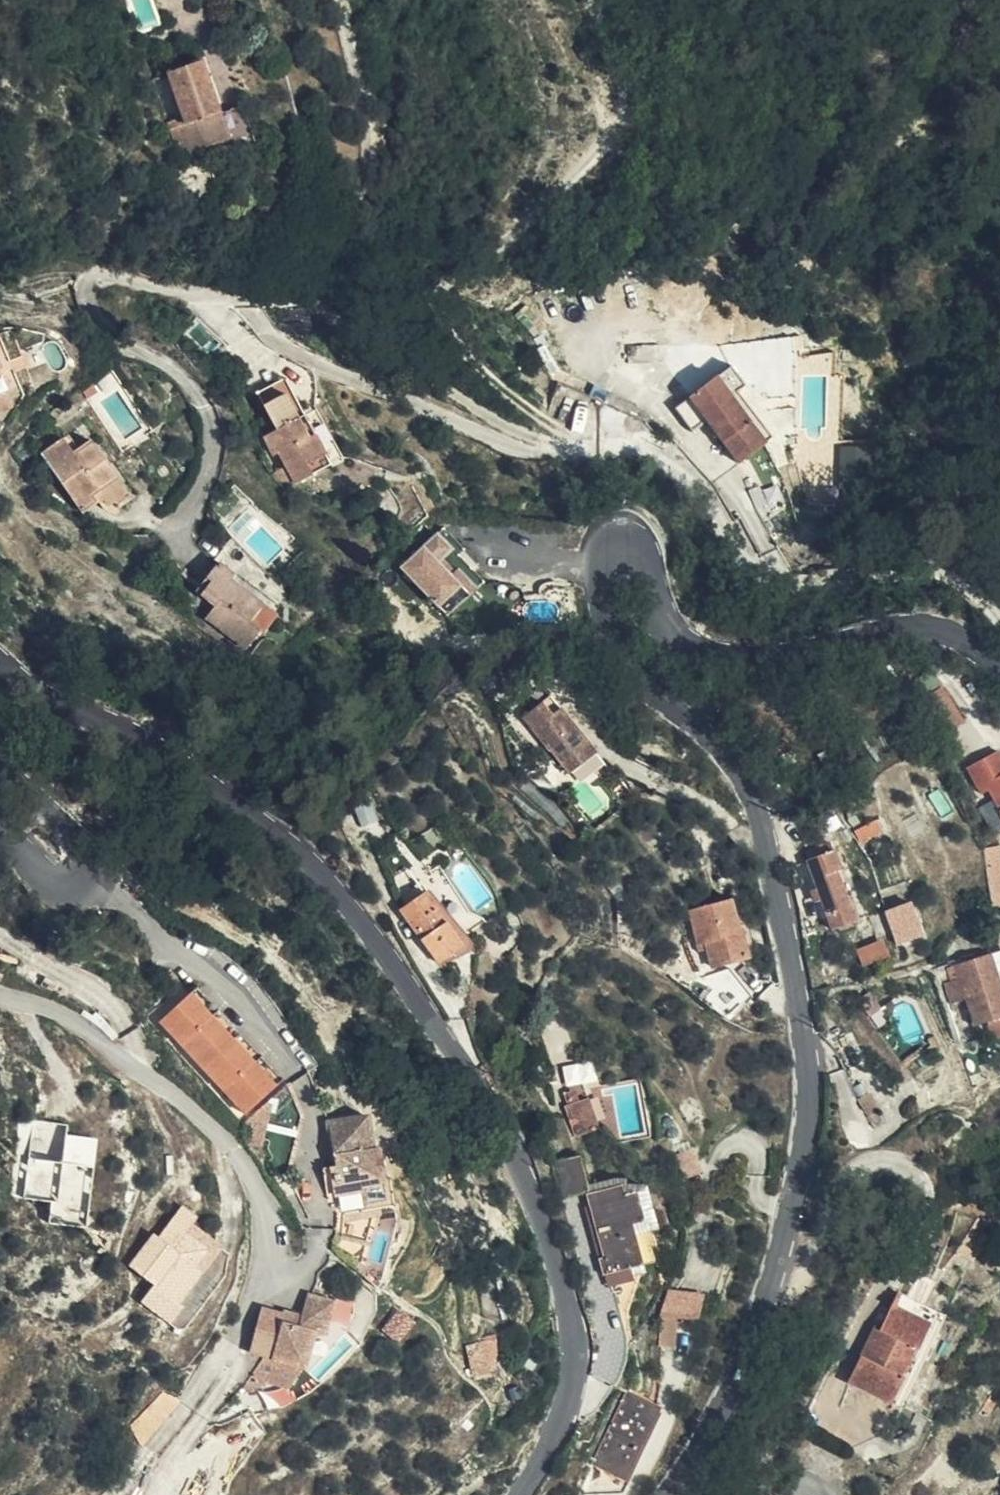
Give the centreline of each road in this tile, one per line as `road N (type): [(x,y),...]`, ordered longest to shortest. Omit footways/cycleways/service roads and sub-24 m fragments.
road 1 (tertiary): [(666,1494),(724,1417),(736,1386),(781,1249),(809,1080),(778,887),(752,792),(714,738),(637,678),(617,650),(601,594),(604,557),(623,547),(636,553),(671,630),(708,658),(744,659),(930,624),(952,627),(999,661)]
road 2 (tertiary): [(0,666),(47,699),(158,753),(283,839),(334,888),(425,1011),(532,1190),(568,1300),(574,1354),(563,1416),(517,1494)]
road 3 (track): [(598,446),(539,414),(486,371),(454,315),(467,275),(567,196),(622,127),(590,0)]
road 4 (track): [(328,0),(346,40),(366,138),(331,245),(327,280),(336,302),(484,411),(563,450)]
road 5 (tertiary): [(0,833),(52,884),(80,884),(96,860),(84,840),(0,763)]

